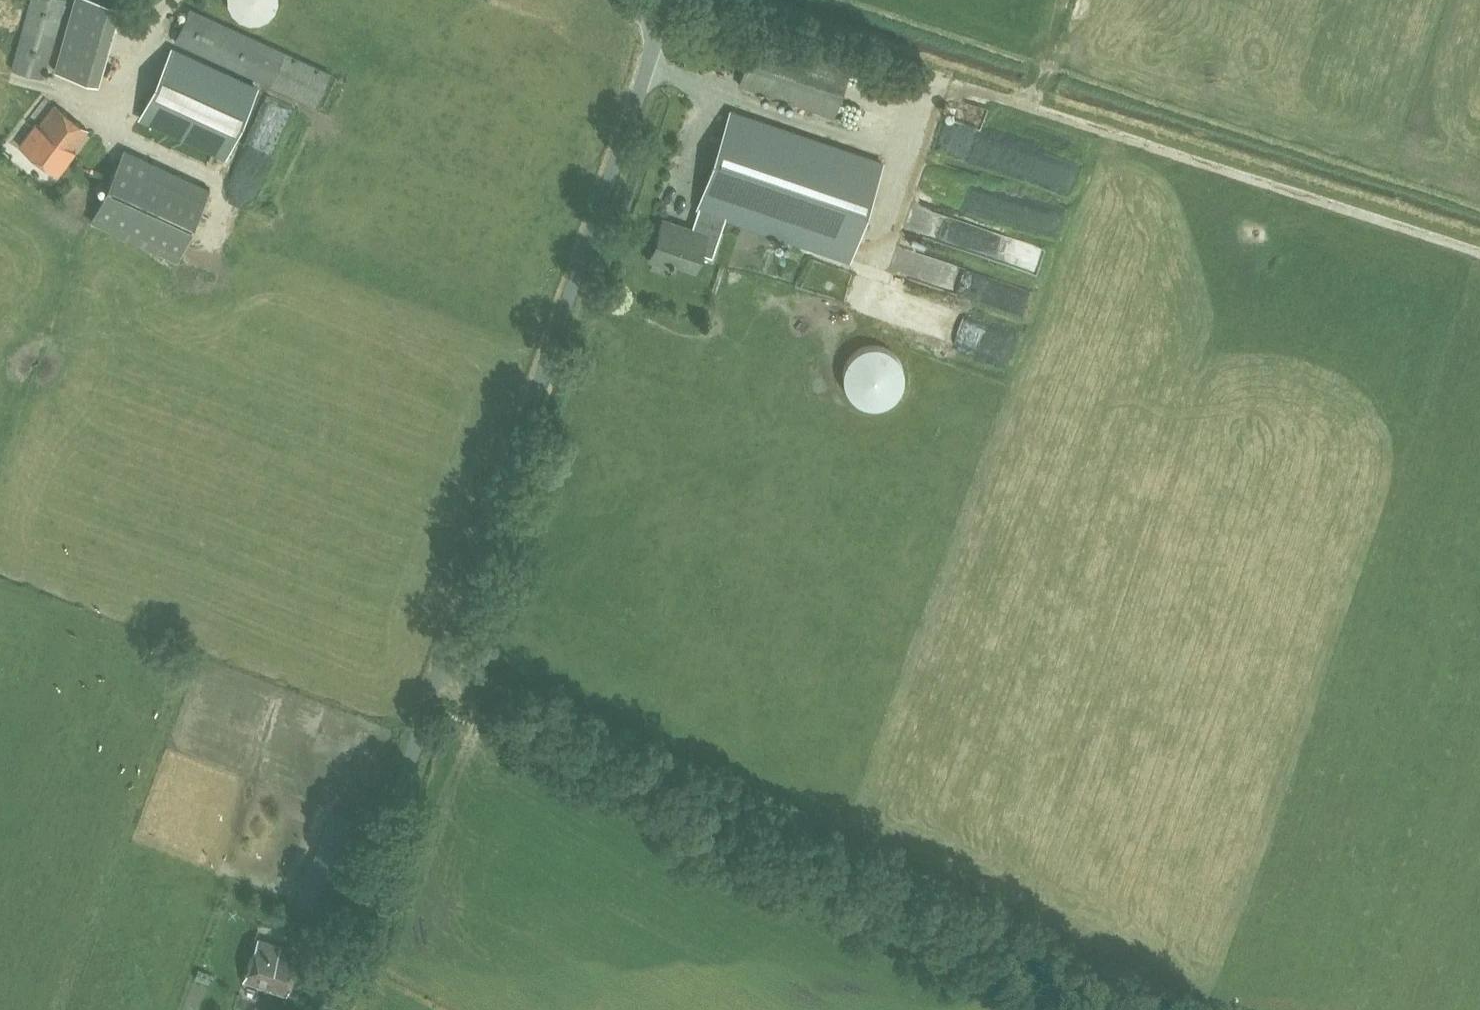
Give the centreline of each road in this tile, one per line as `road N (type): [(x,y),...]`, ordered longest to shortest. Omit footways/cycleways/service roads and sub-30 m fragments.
road 1 (unclassified): [(330,1009),(669,0)]

